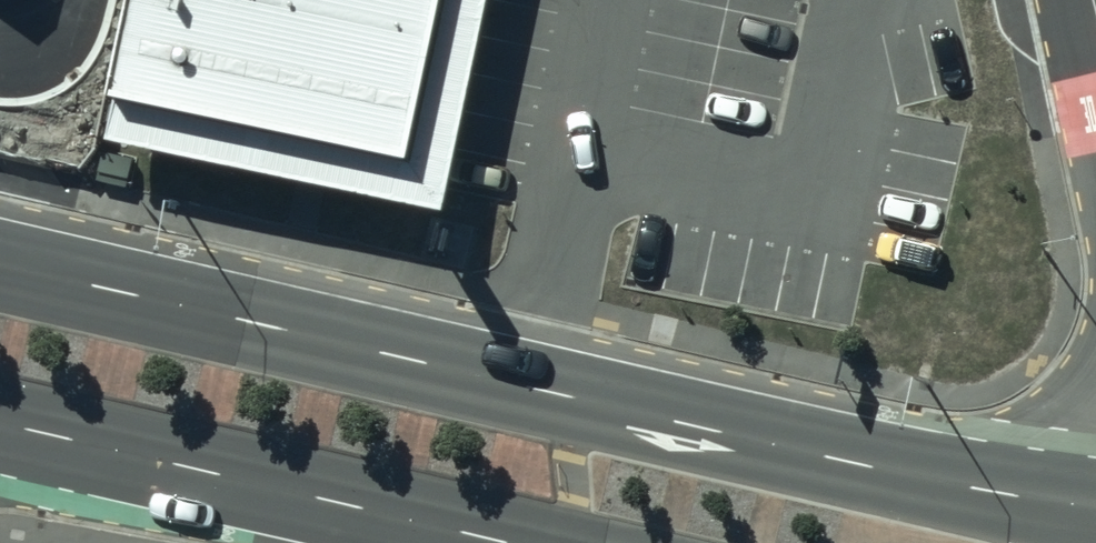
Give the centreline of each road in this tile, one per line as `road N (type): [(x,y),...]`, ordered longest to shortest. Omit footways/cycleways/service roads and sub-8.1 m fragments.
road 1 (secondary): [(0,266),(943,483)]
road 2 (secondary): [(507,542),(0,423)]
road 3 (unclassified): [(943,483),(1056,439),(1095,398)]
road 4 (secondary): [(943,483),(1095,507)]

